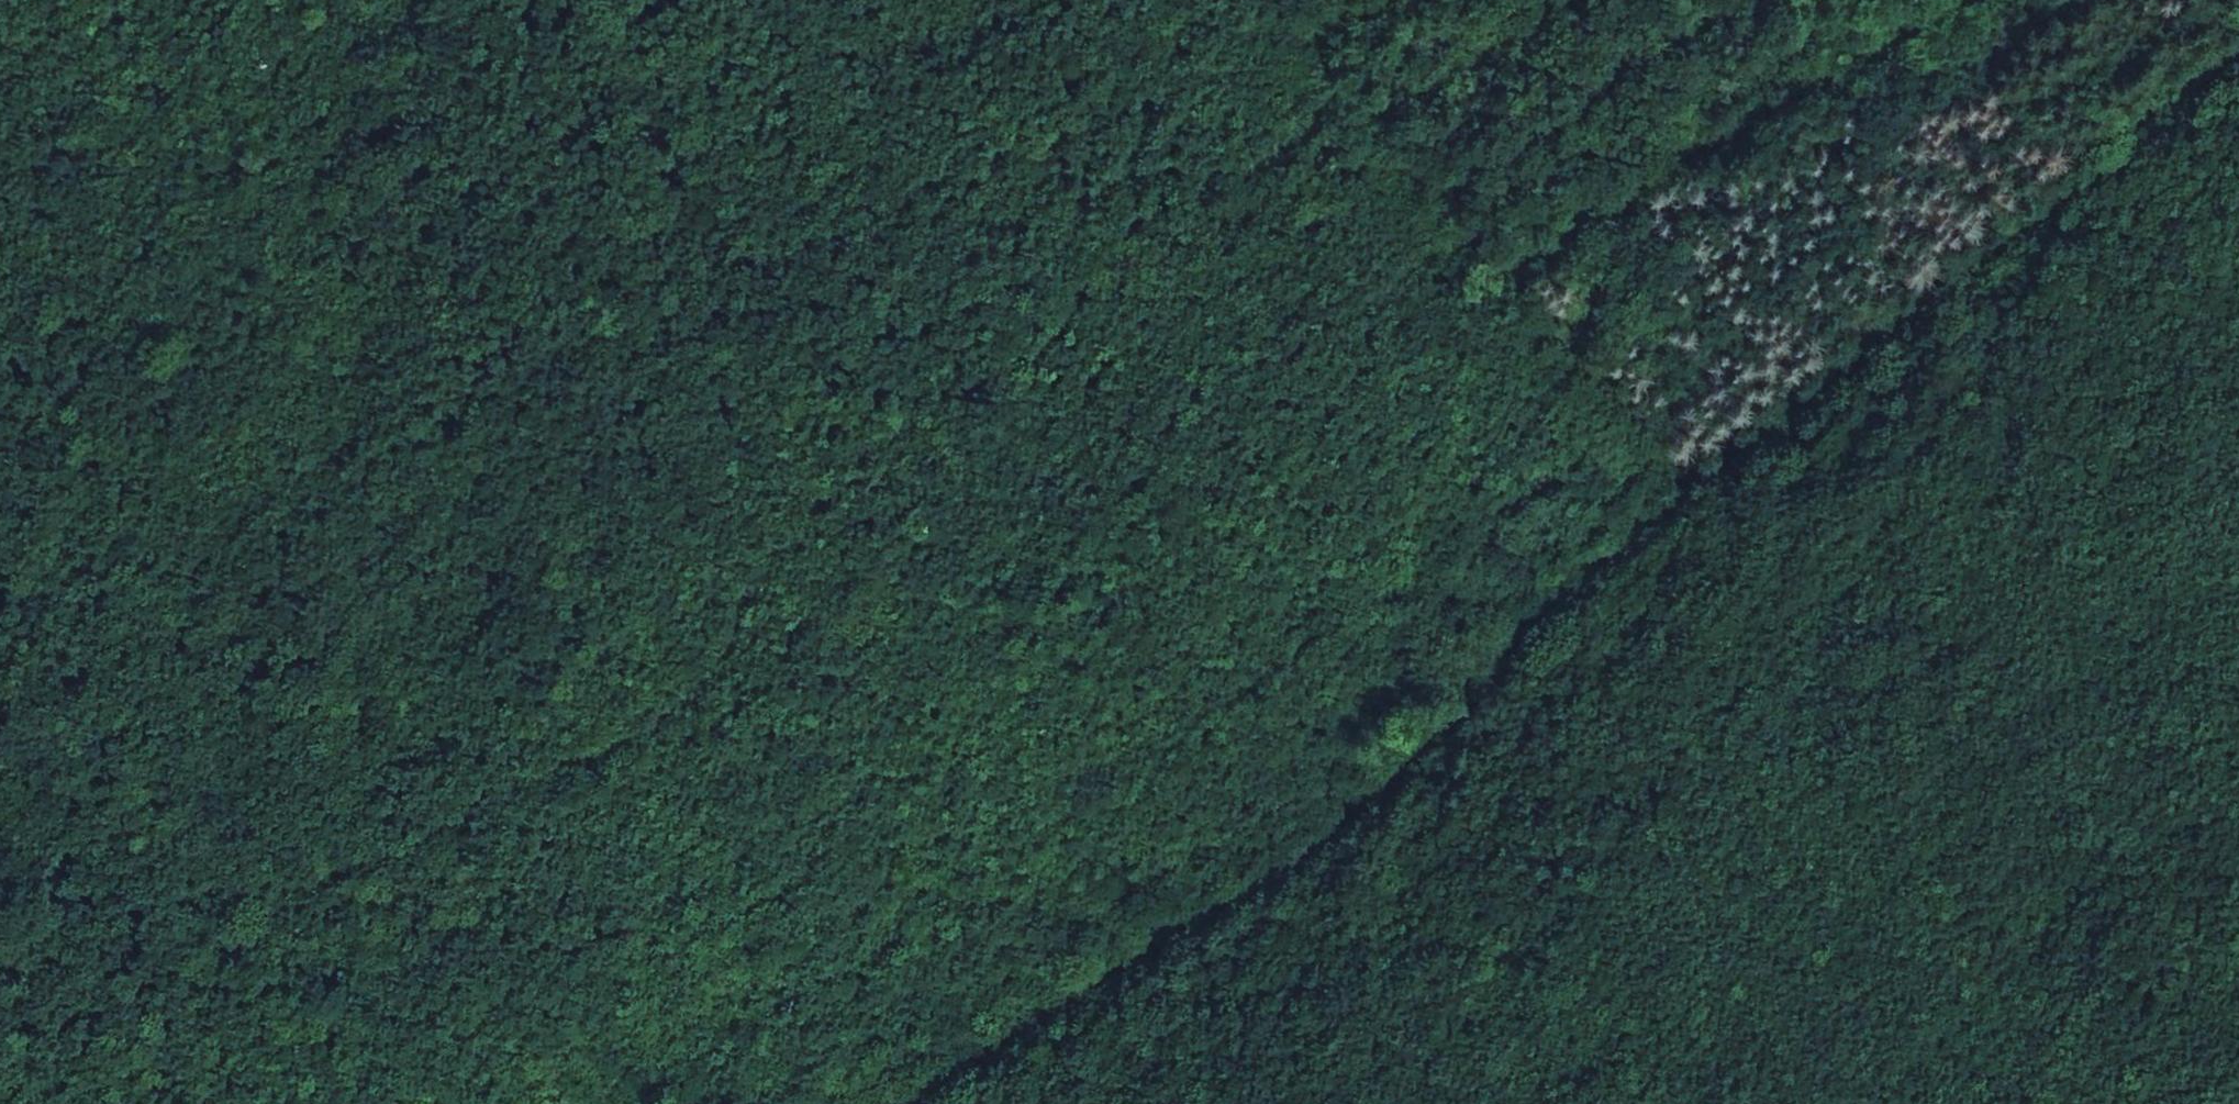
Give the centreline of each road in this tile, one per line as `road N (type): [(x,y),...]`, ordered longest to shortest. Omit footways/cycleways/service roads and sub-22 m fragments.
road 1 (track): [(1721,490),(1536,643),(1460,739),(1360,825),(925,1103)]
road 2 (track): [(2238,74),(1721,490)]

